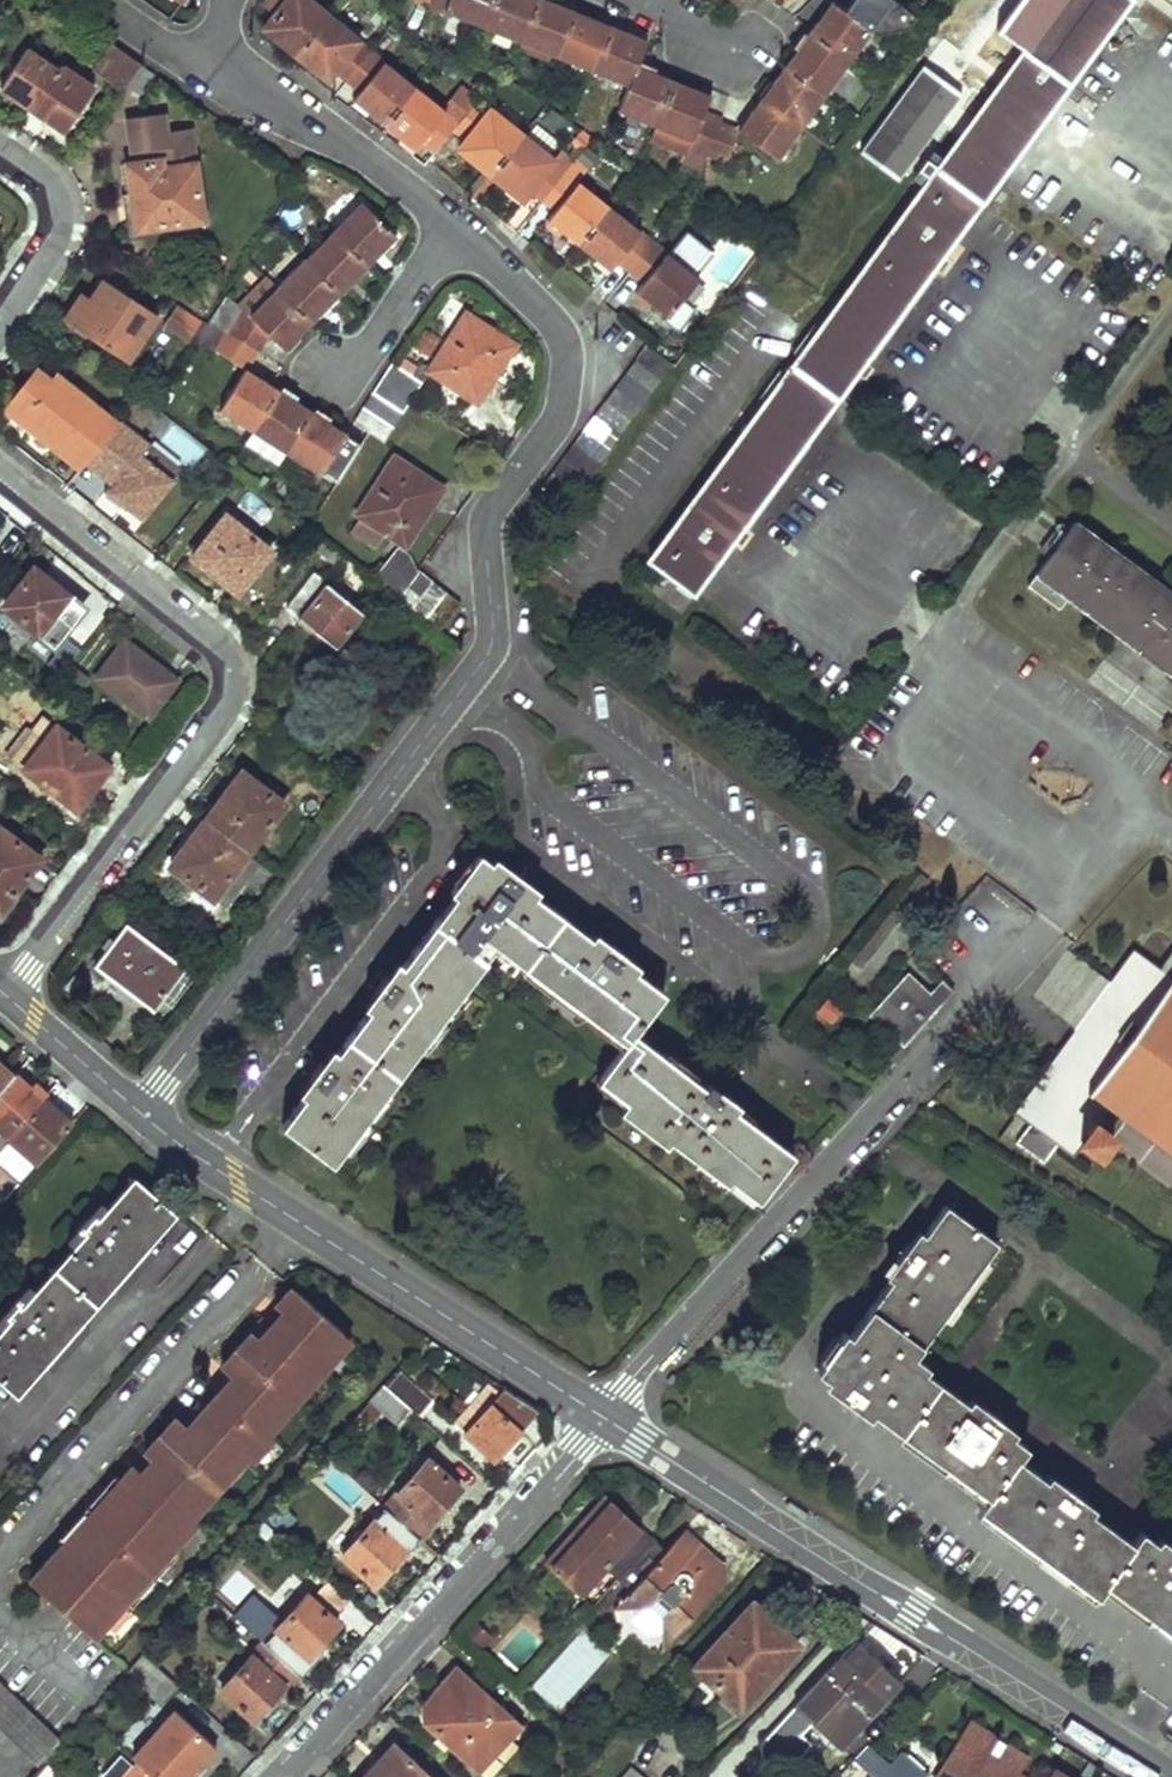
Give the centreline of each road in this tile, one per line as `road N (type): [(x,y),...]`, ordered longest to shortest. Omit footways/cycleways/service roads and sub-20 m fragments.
road 1 (residential): [(455,225),(553,317),(566,353),(559,412),(494,496),(486,525),(493,620),(484,658),(137,1111)]
road 2 (residential): [(6,993),(225,704),(231,675),(218,649),(0,470)]
road 3 (residential): [(604,1420),(1051,923)]
road 4 (residential): [(604,1420),(1167,1776)]
road 5 (residential): [(137,1111),(604,1420)]
road 6 (residential): [(285,1776),(604,1420)]
road 7 (residential): [(222,43),(455,225)]
road 8 (residential): [(0,139),(44,168),(48,227),(0,307)]
road 9 (residential): [(455,225),(367,350),(336,372)]
road 10 (residential): [(6,993),(137,1111)]

